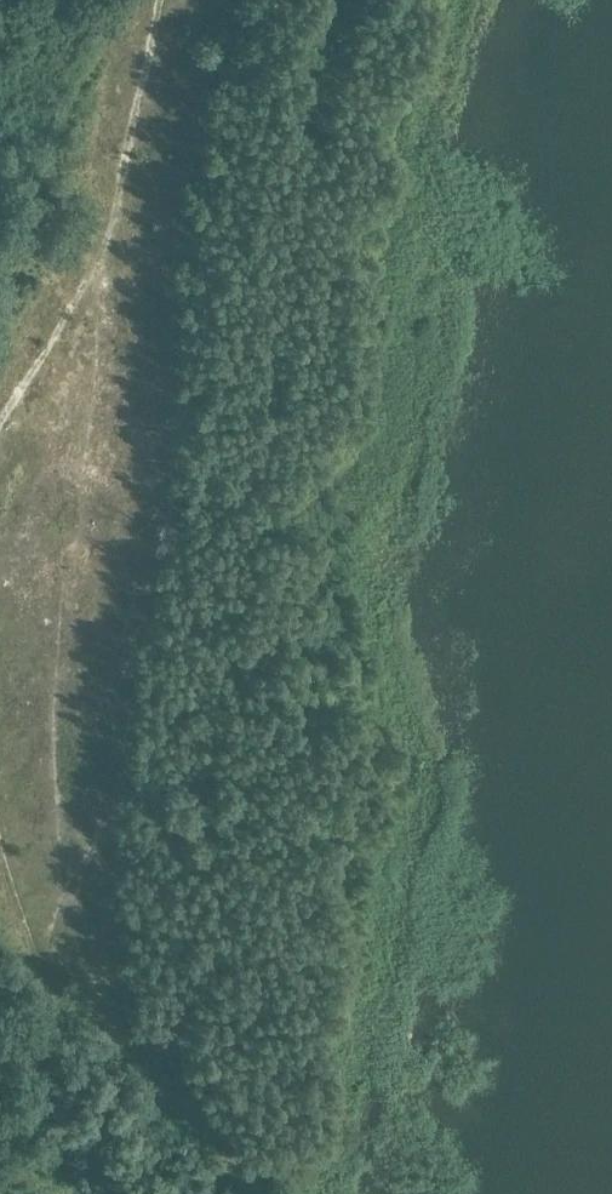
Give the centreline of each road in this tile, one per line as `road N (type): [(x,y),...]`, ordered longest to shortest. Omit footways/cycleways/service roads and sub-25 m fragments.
road 1 (track): [(0,714),(23,990),(81,1193)]
road 2 (track): [(148,0),(55,135),(0,329)]

